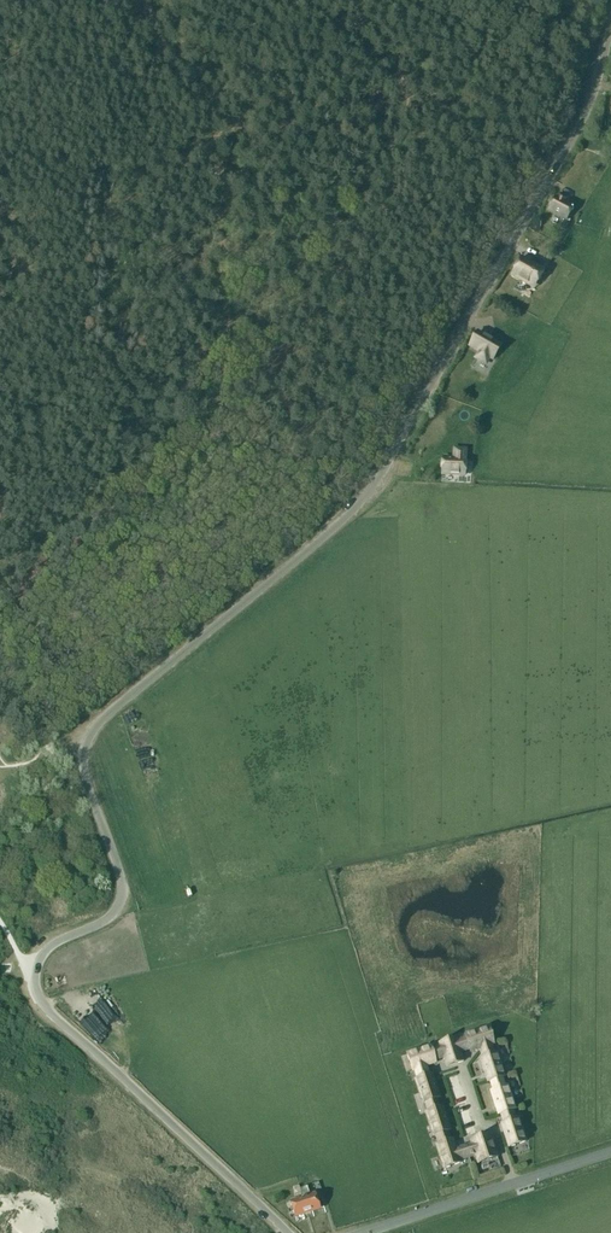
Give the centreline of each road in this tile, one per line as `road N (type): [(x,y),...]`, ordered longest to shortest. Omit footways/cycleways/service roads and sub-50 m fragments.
road 1 (unclassified): [(286,1232),(35,985),(45,946),(112,907),(119,891),(81,768),(83,737),(104,708),(365,492),(584,108),(610,22)]
road 2 (unclassified): [(365,1232),(610,1153)]

